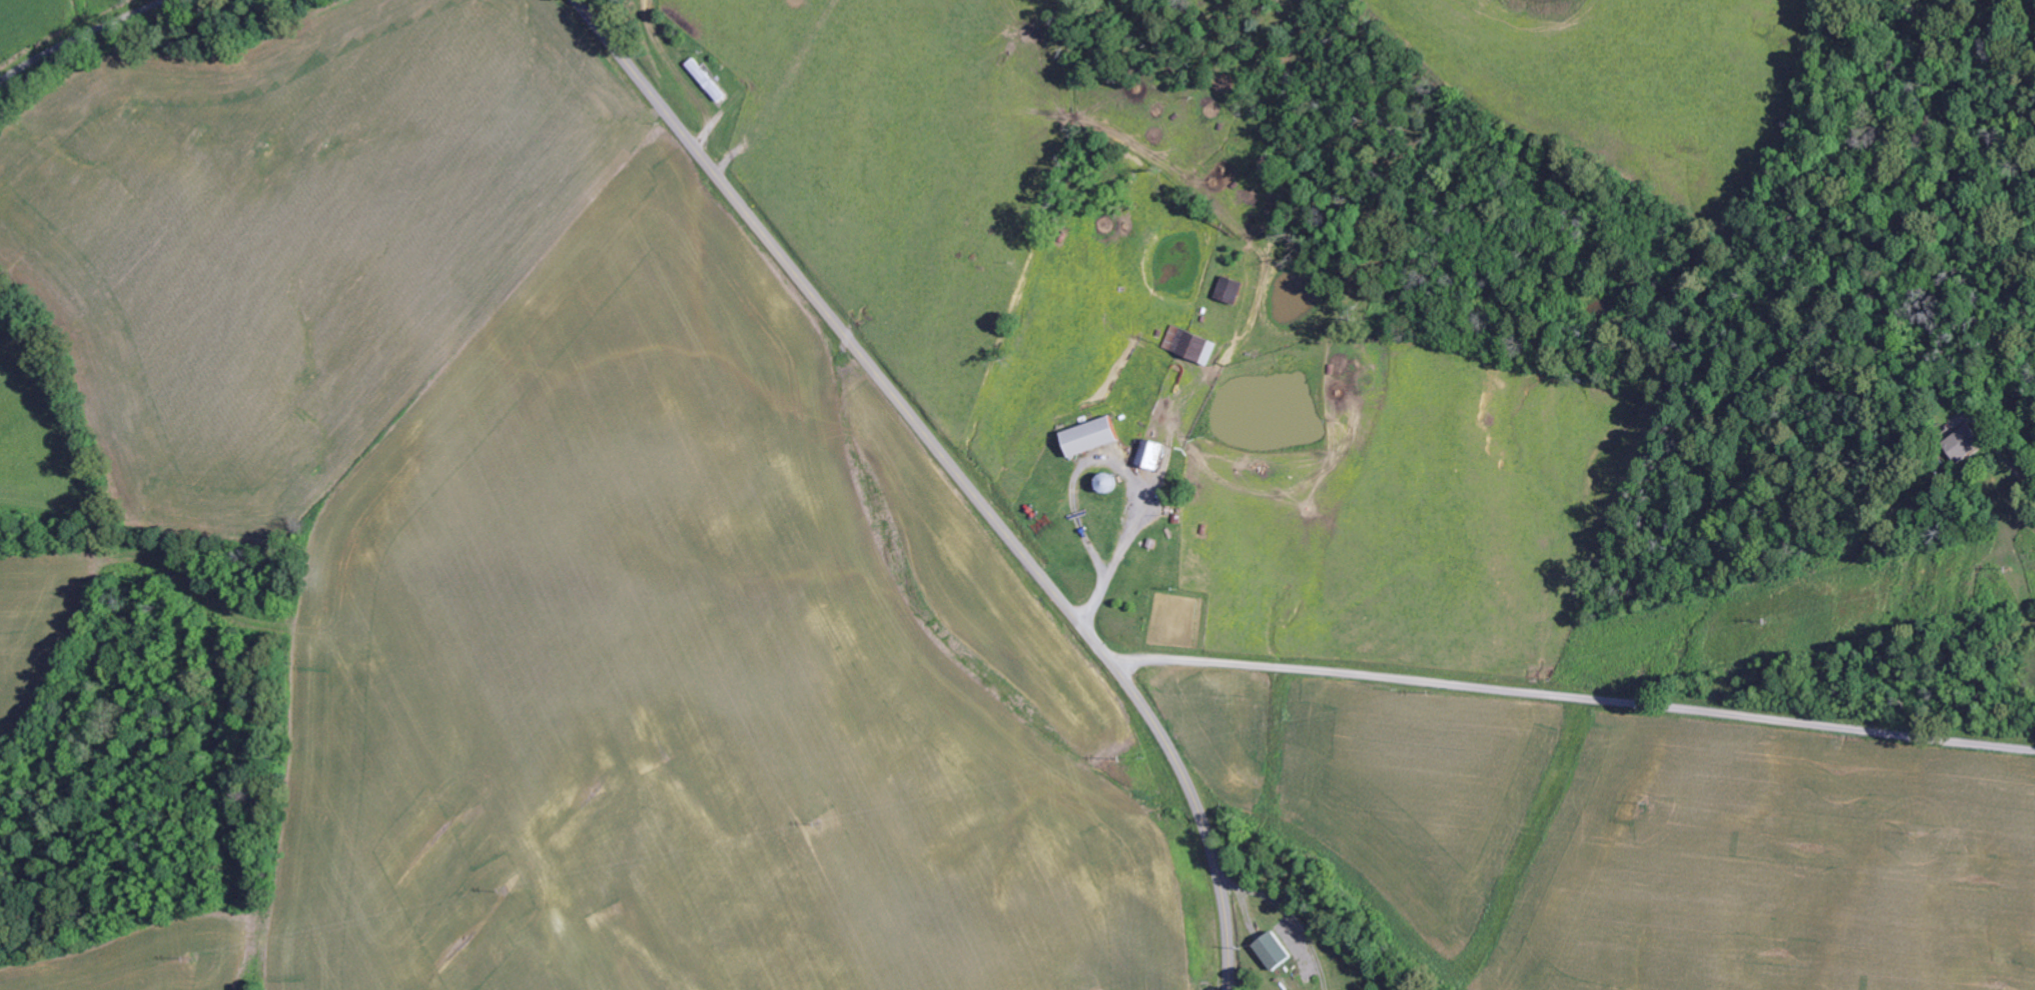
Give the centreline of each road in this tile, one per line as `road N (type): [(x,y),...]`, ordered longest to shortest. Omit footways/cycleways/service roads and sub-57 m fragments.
road 1 (secondary): [(1228,989),(1219,862),(1150,711),(578,0)]
road 2 (residential): [(1112,660),(1281,666),(2034,750)]
road 3 (residential): [(161,0),(0,80)]

